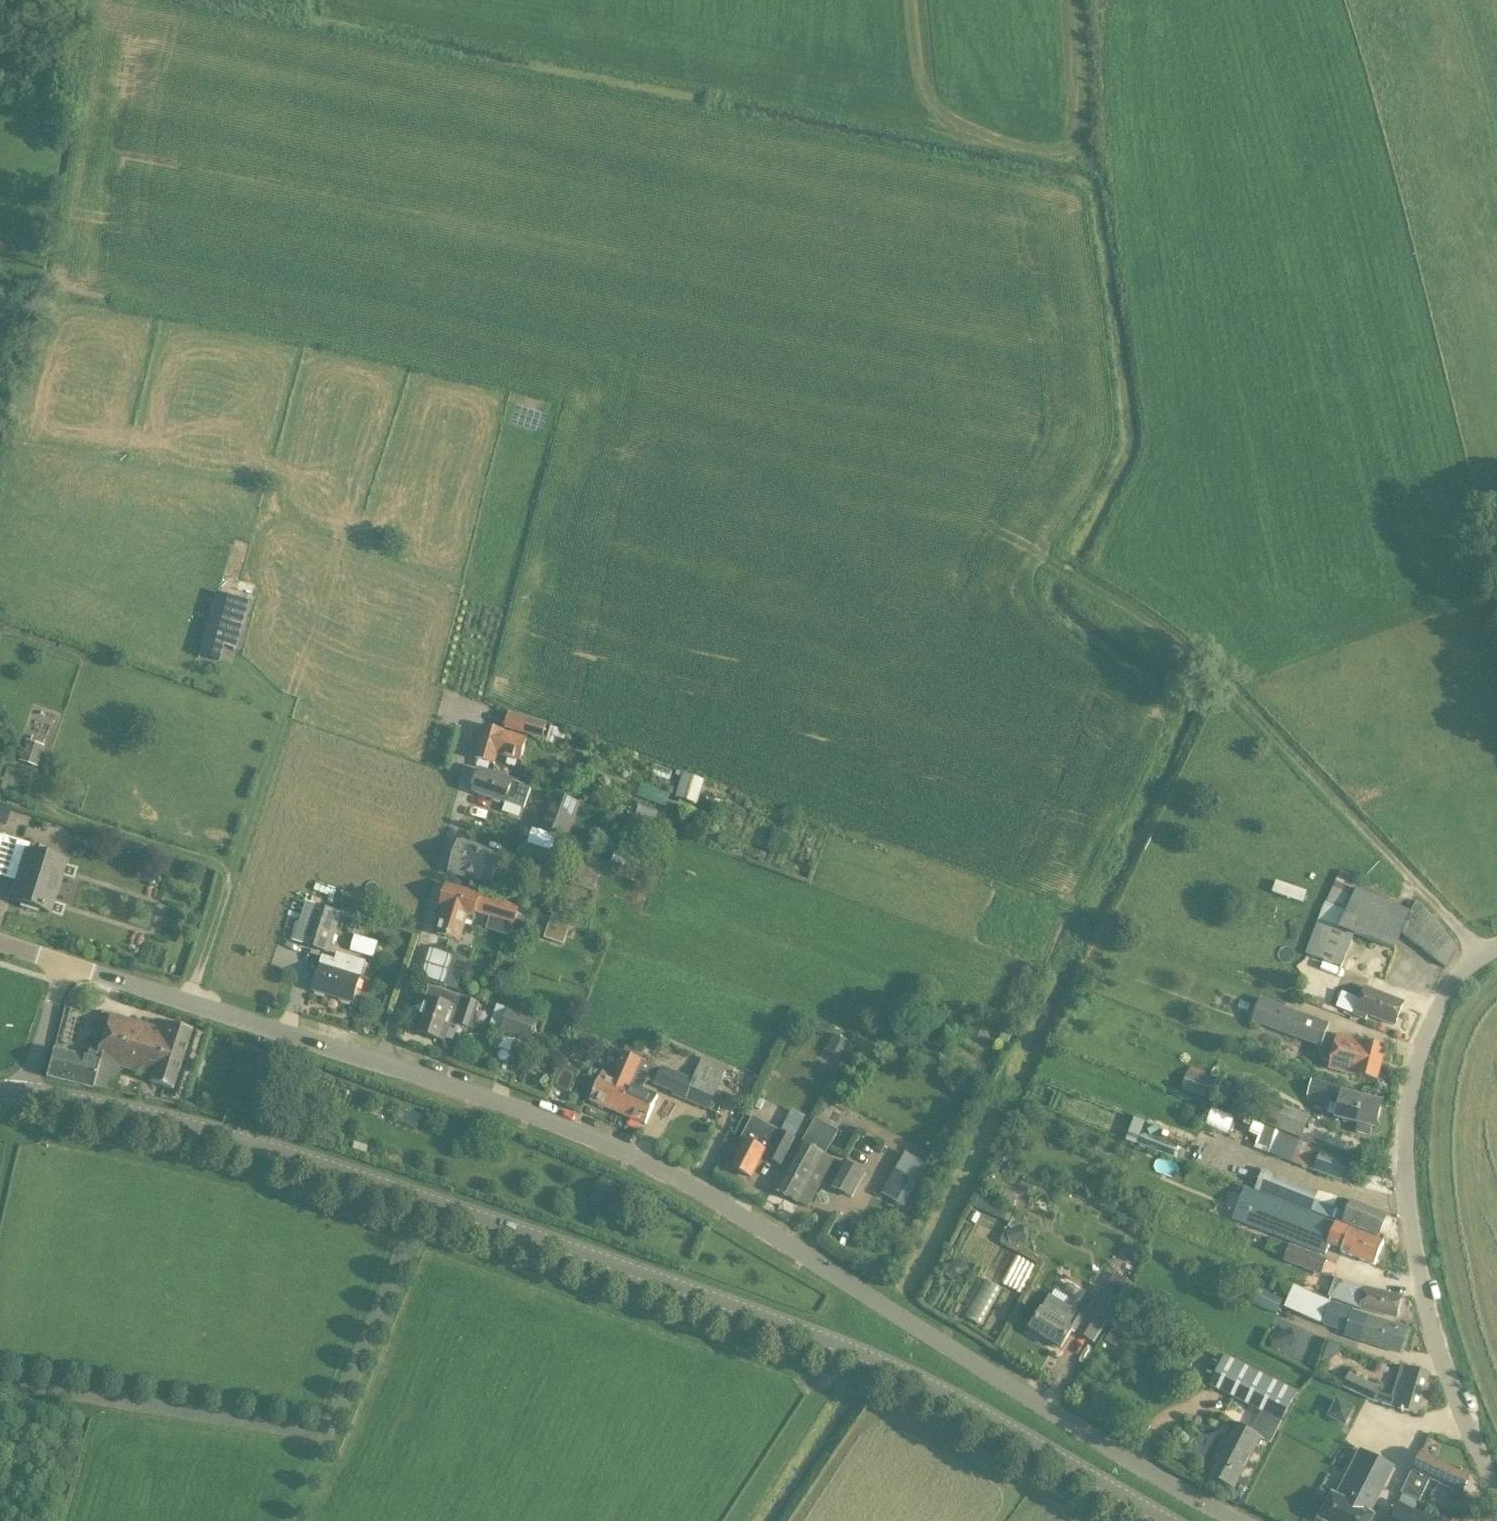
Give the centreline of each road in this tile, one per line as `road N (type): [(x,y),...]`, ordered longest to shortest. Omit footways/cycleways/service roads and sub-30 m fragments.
road 1 (tertiary): [(1167,1520),(869,1350),(479,1216),(110,1105),(26,1094)]
road 2 (unclassified): [(1243,1520),(656,1165),(385,1062)]
road 3 (unclassified): [(1496,1497),(1411,1293),(1395,1151),(1412,1030),(1448,977),(1496,945)]
road 4 (track): [(1480,952),(1185,653),(1050,563)]
road 5 (residential): [(385,1062),(485,699)]
road 6 (unclassified): [(385,1062),(66,962)]
road 7 (unclassified): [(26,1094),(66,962)]

